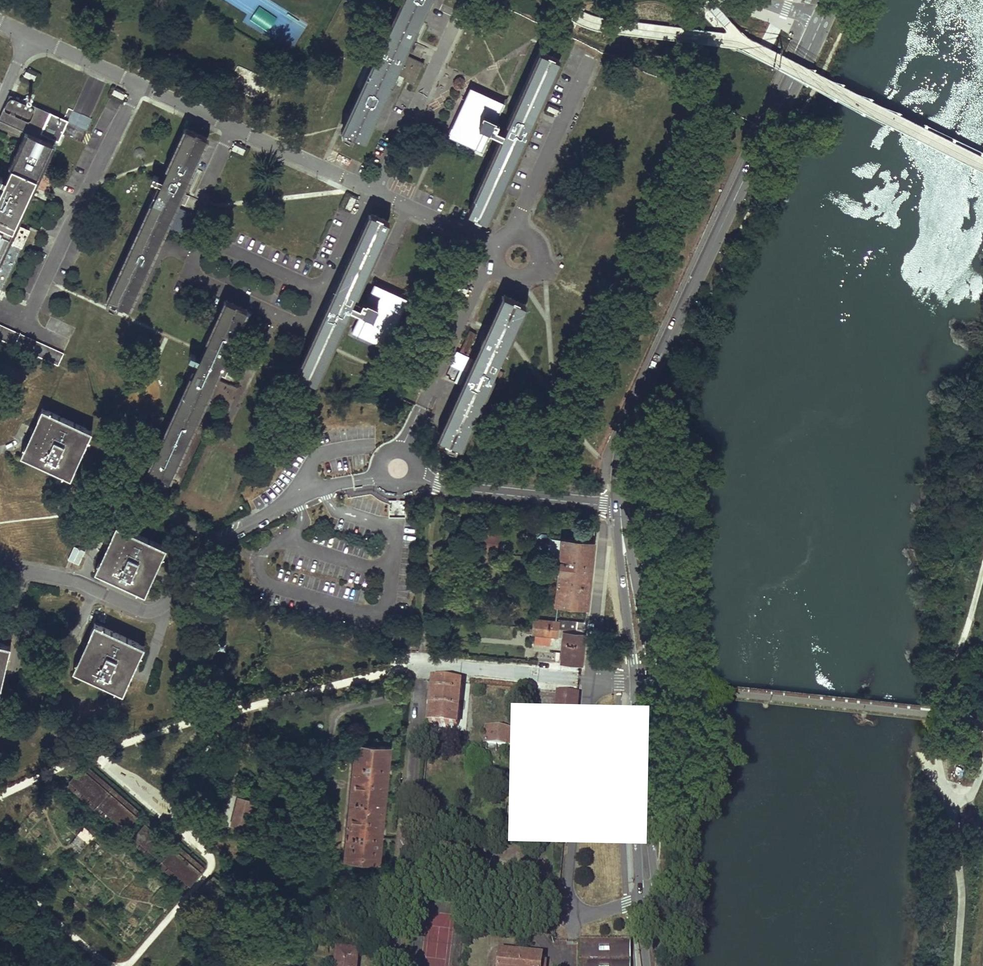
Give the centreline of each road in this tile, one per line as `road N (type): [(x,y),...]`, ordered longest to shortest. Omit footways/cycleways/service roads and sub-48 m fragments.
road 1 (residential): [(830,0),(634,419),(621,507),(642,685)]
road 2 (residential): [(982,720),(642,685)]
road 3 (residential): [(642,685),(635,716),(647,965)]
road 4 (residential): [(658,965),(642,685)]

